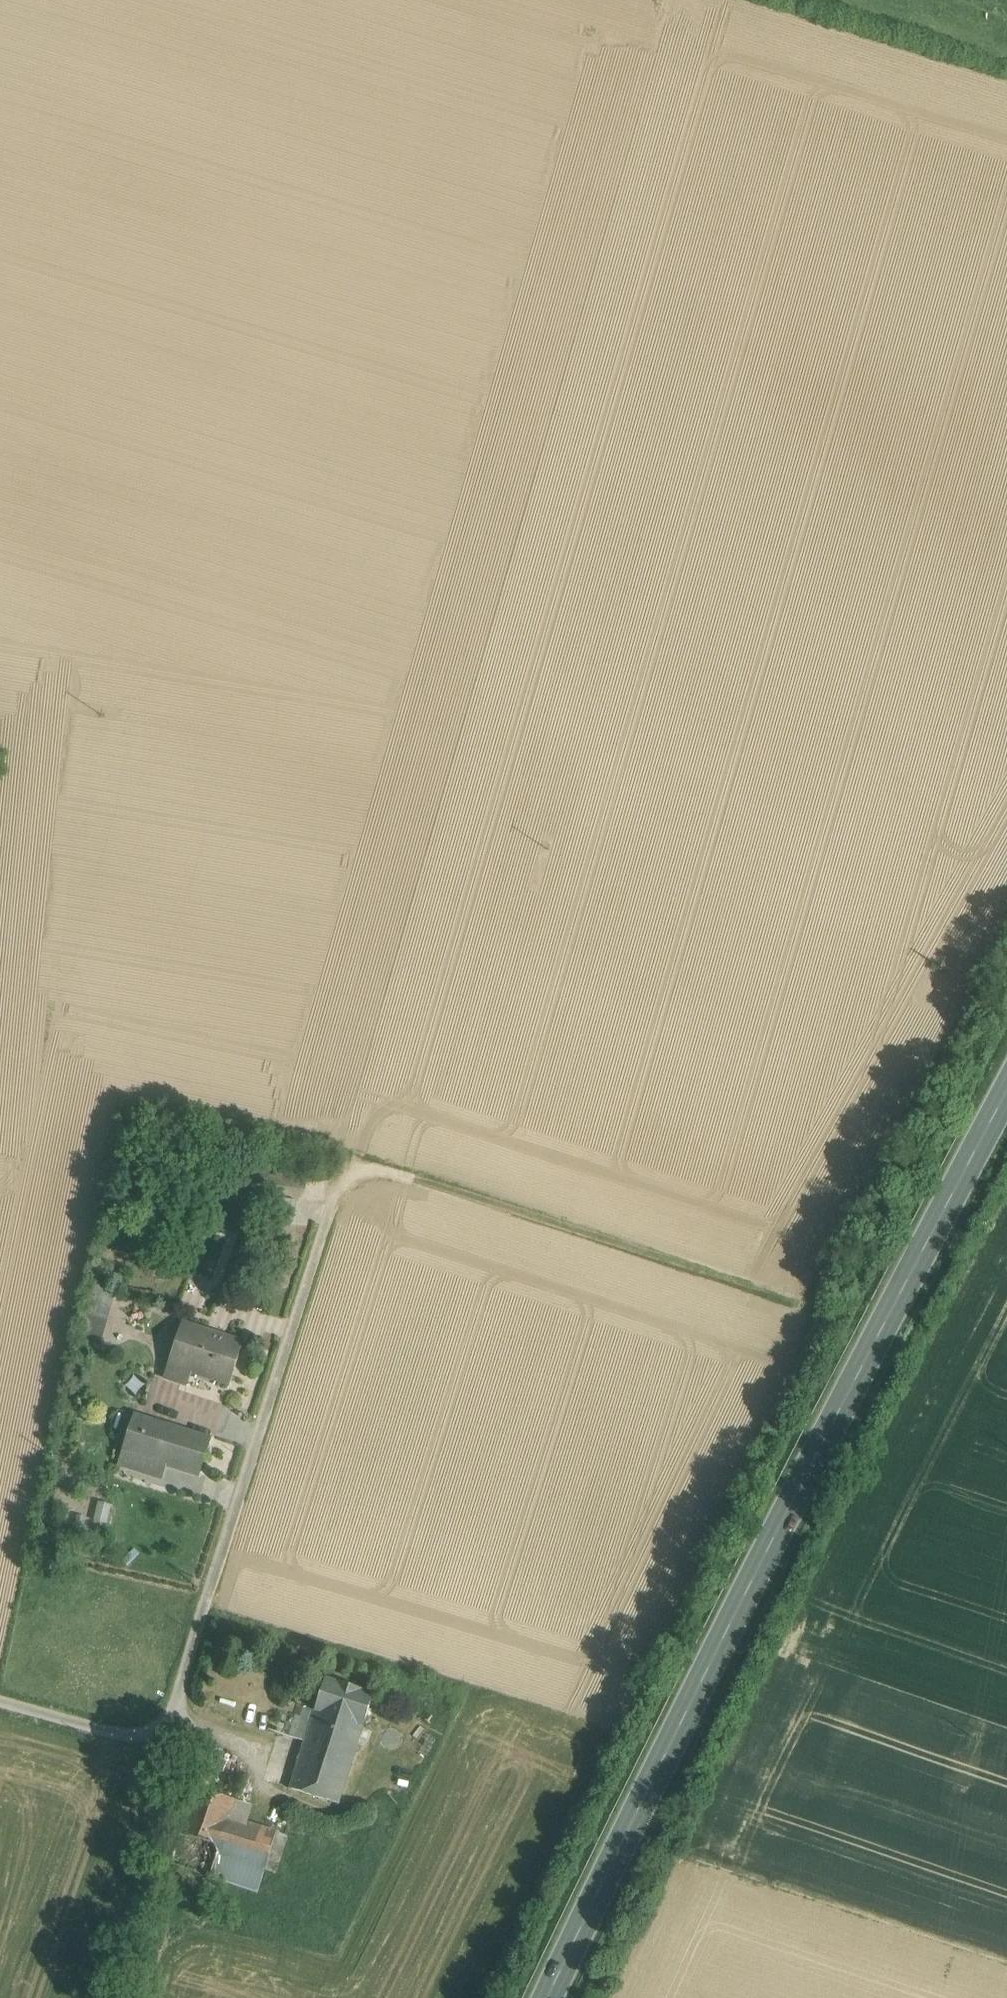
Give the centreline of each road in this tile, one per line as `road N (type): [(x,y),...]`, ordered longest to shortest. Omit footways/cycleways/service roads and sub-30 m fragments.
road 1 (primary): [(1006,1093),(846,1394),(550,1997)]

